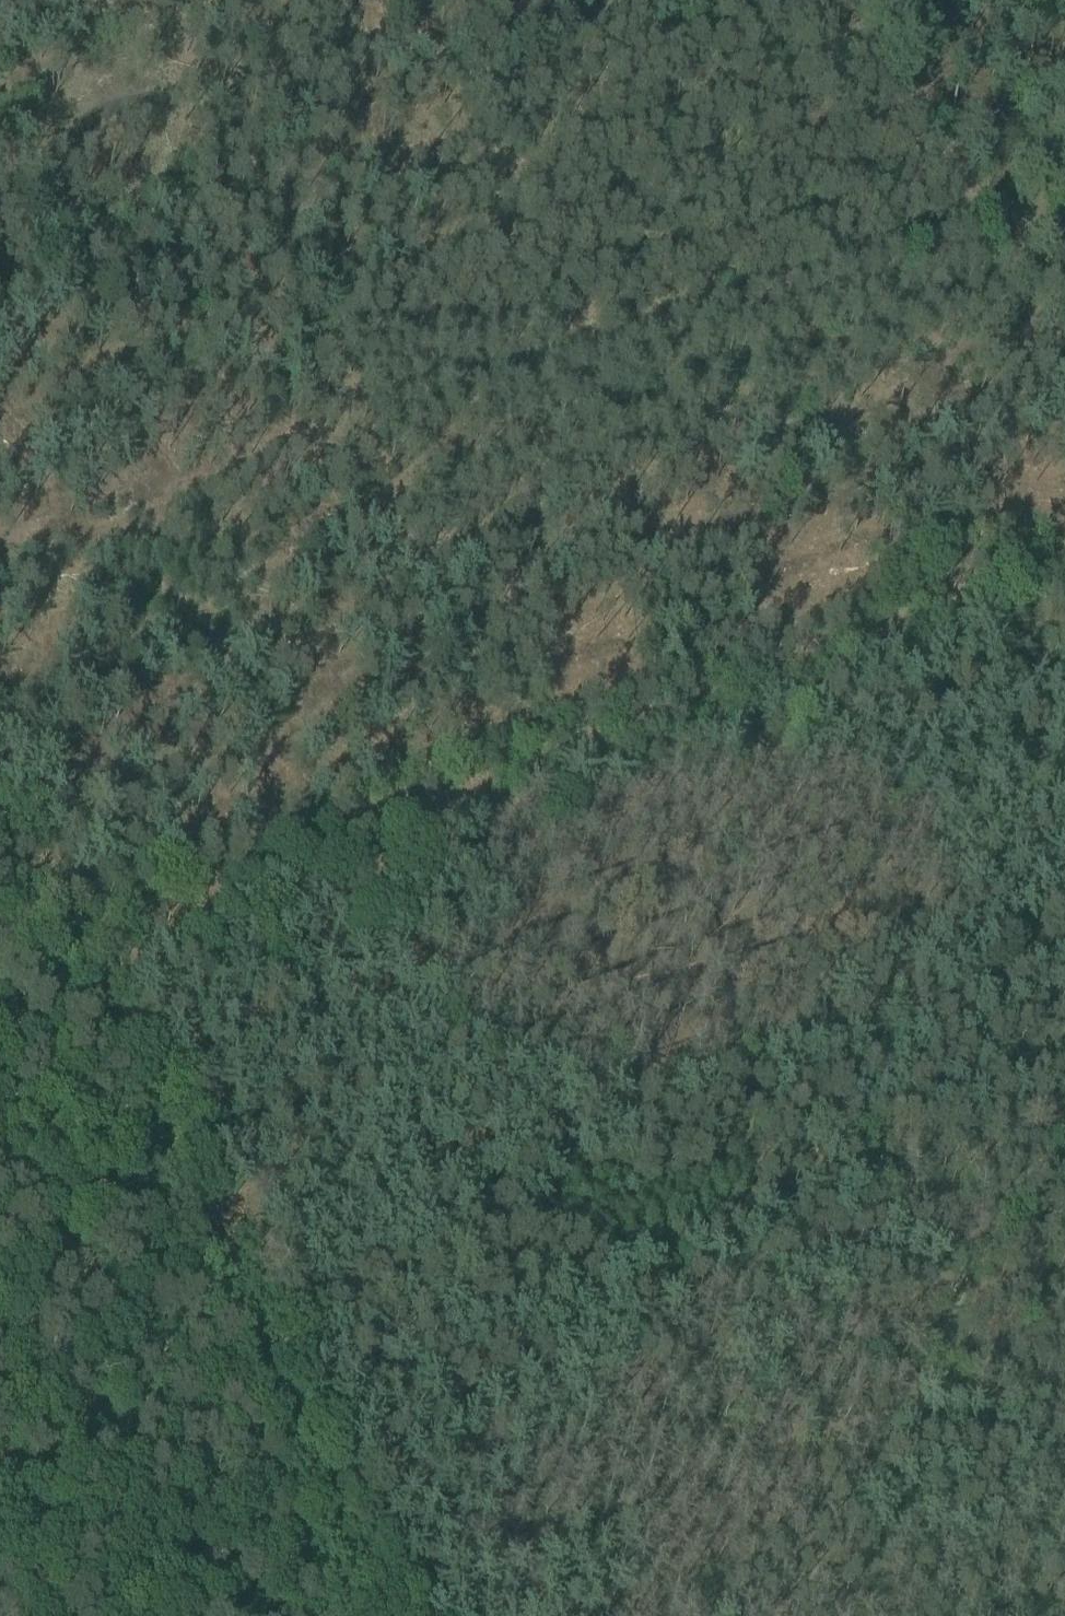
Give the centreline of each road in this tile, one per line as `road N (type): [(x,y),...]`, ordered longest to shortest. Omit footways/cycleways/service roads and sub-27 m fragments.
road 1 (track): [(1064,552),(76,947),(0,849)]
road 2 (track): [(76,947),(80,989),(379,1615)]
road 3 (track): [(1064,1056),(781,1615)]

